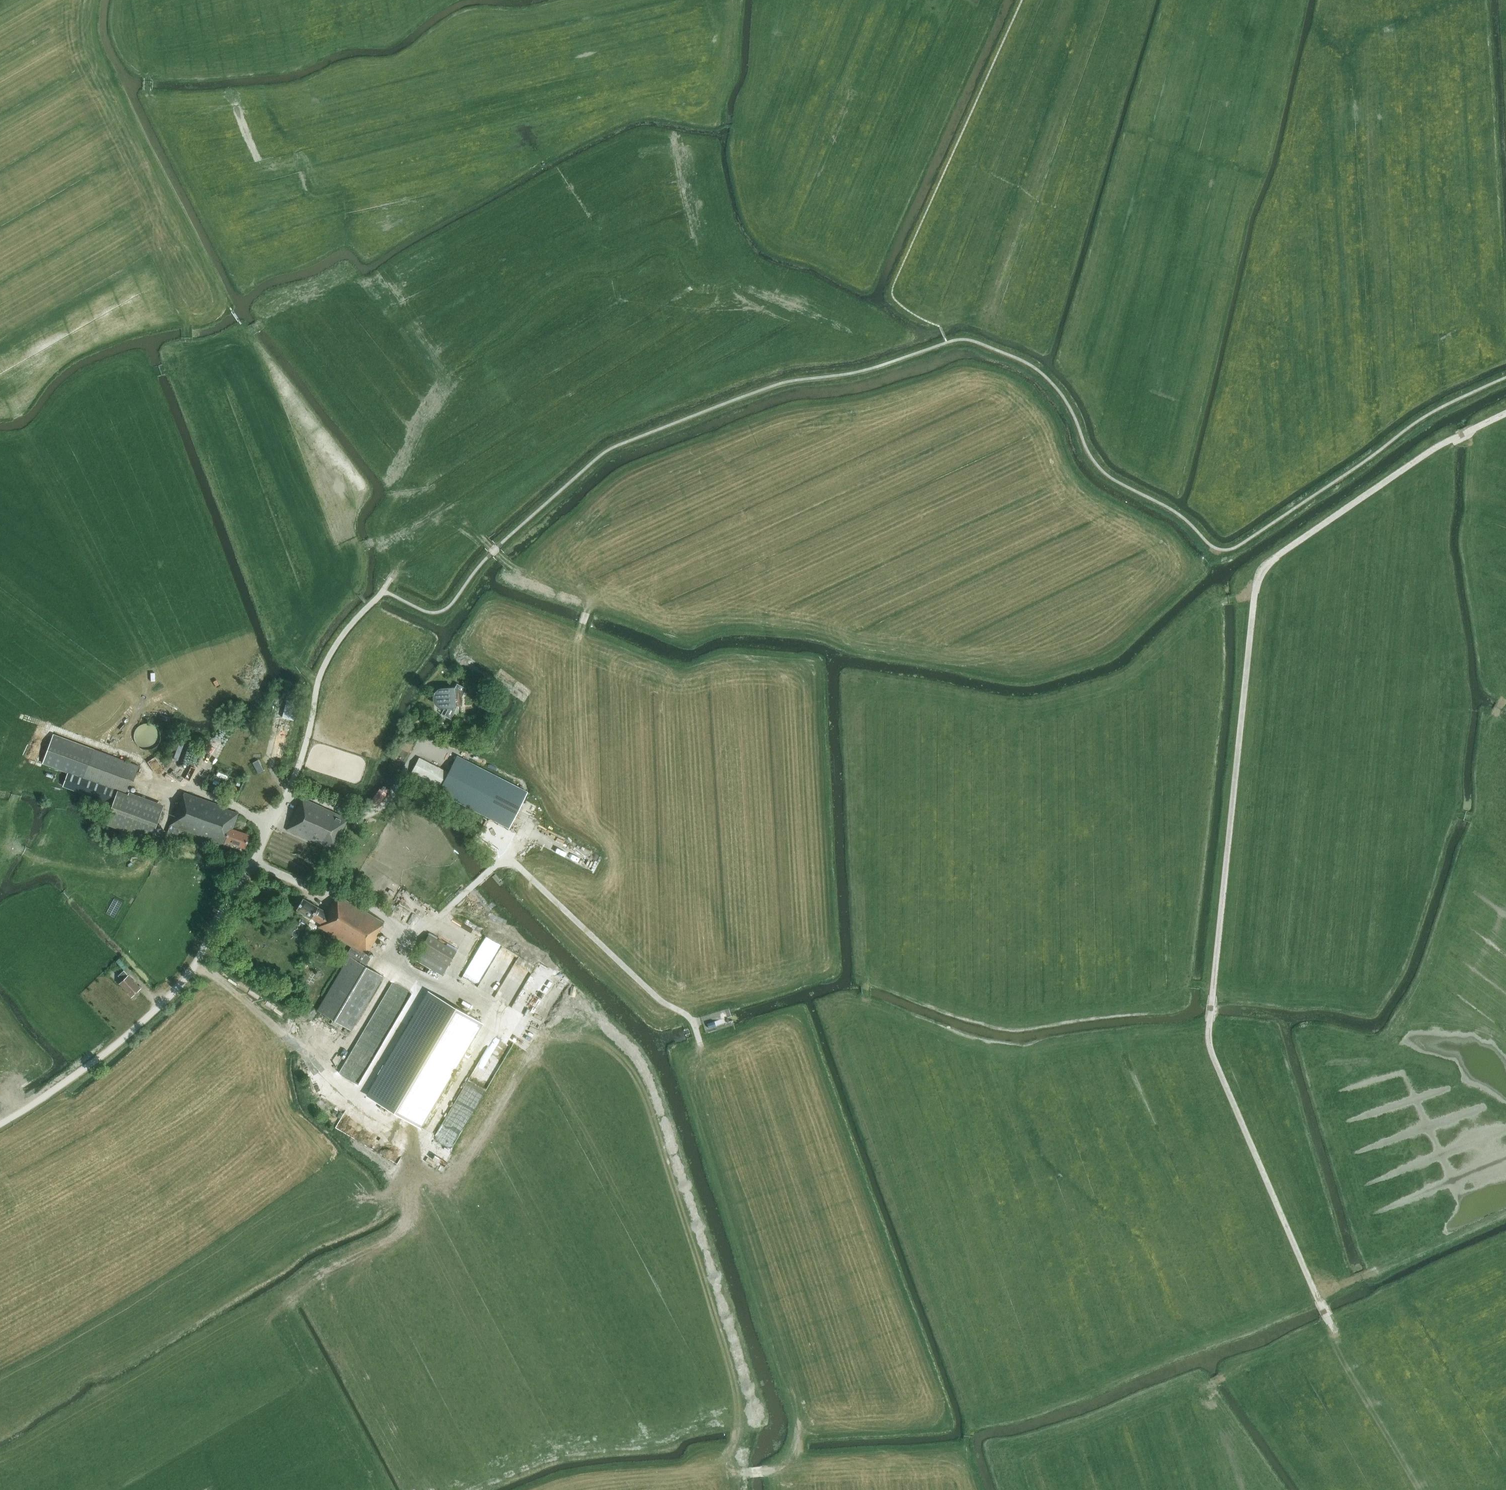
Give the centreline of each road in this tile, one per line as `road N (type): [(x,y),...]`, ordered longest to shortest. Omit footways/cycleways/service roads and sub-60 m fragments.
road 1 (track): [(1335,1332),(1209,1042),(1254,592),(1277,556),(1436,447),(1505,413)]
road 2 (unclassified): [(0,1124),(121,1041),(184,982),(290,788)]
road 3 (track): [(492,868),(517,865),(656,997),(693,1021),(702,1046)]
road 4 (track): [(382,590),(437,521),(464,522),(508,566)]

